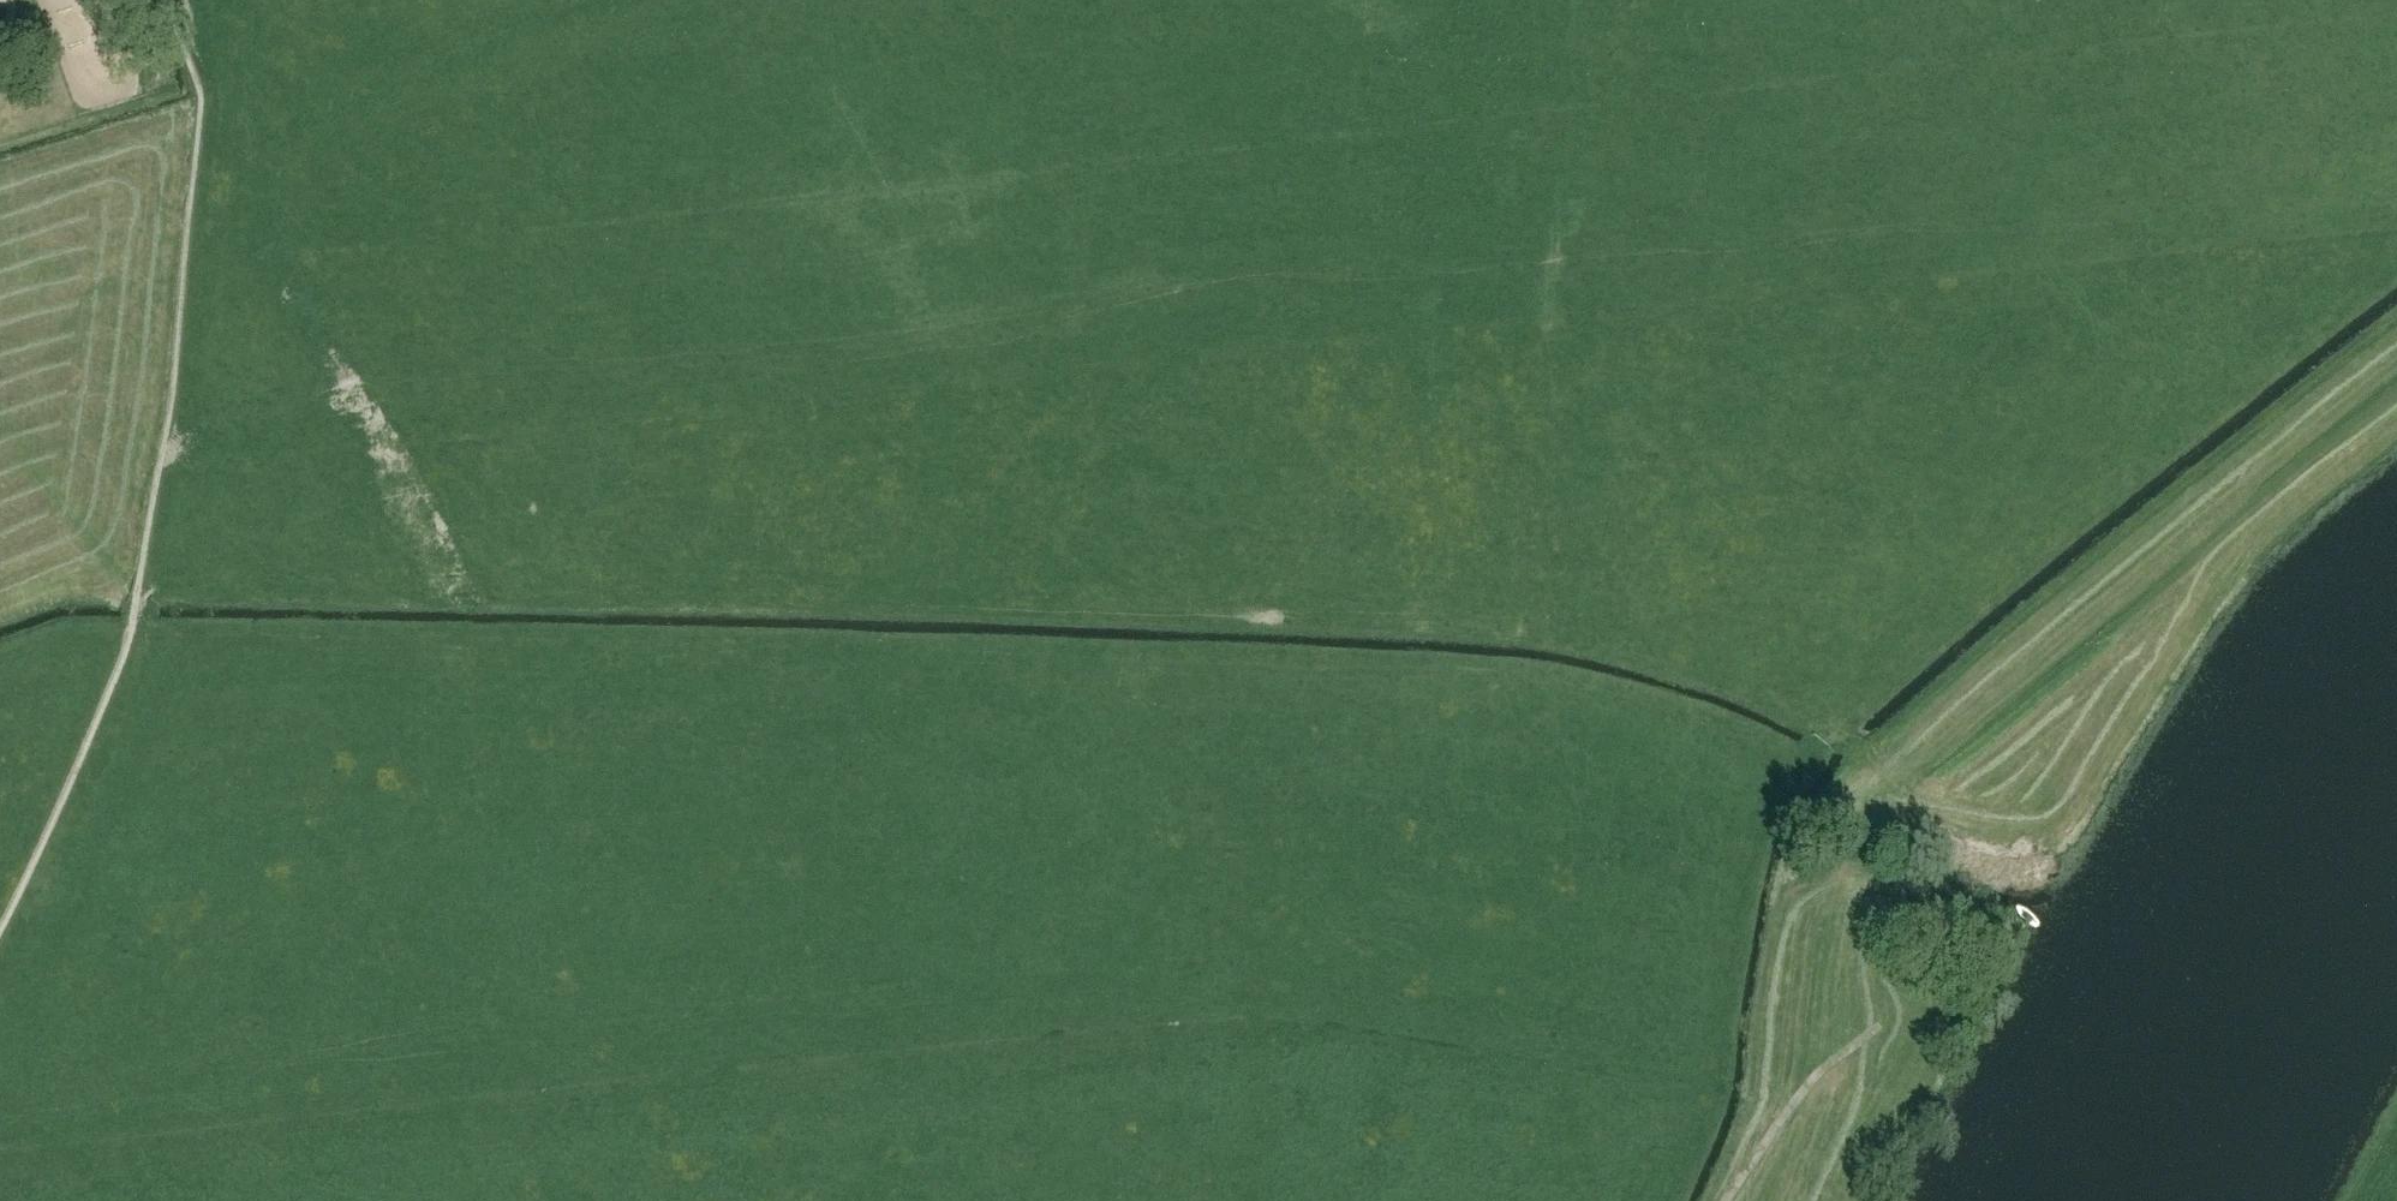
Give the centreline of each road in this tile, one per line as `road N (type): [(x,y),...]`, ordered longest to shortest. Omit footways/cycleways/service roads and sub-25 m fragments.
road 1 (track): [(0,927),(54,823),(131,628),(174,387),(203,90),(169,0)]

